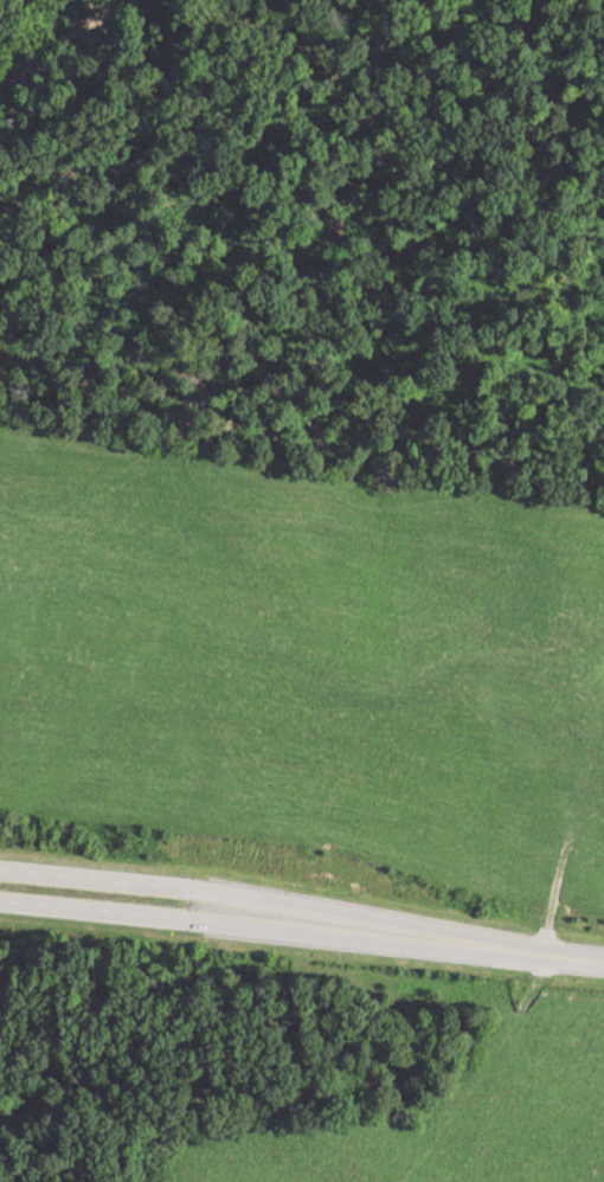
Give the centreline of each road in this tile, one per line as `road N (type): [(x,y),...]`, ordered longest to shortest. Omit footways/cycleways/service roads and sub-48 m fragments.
road 1 (tertiary): [(443,938),(264,898),(0,868)]
road 2 (tertiary): [(0,897),(443,938)]
road 3 (tertiary): [(443,938),(603,960)]

